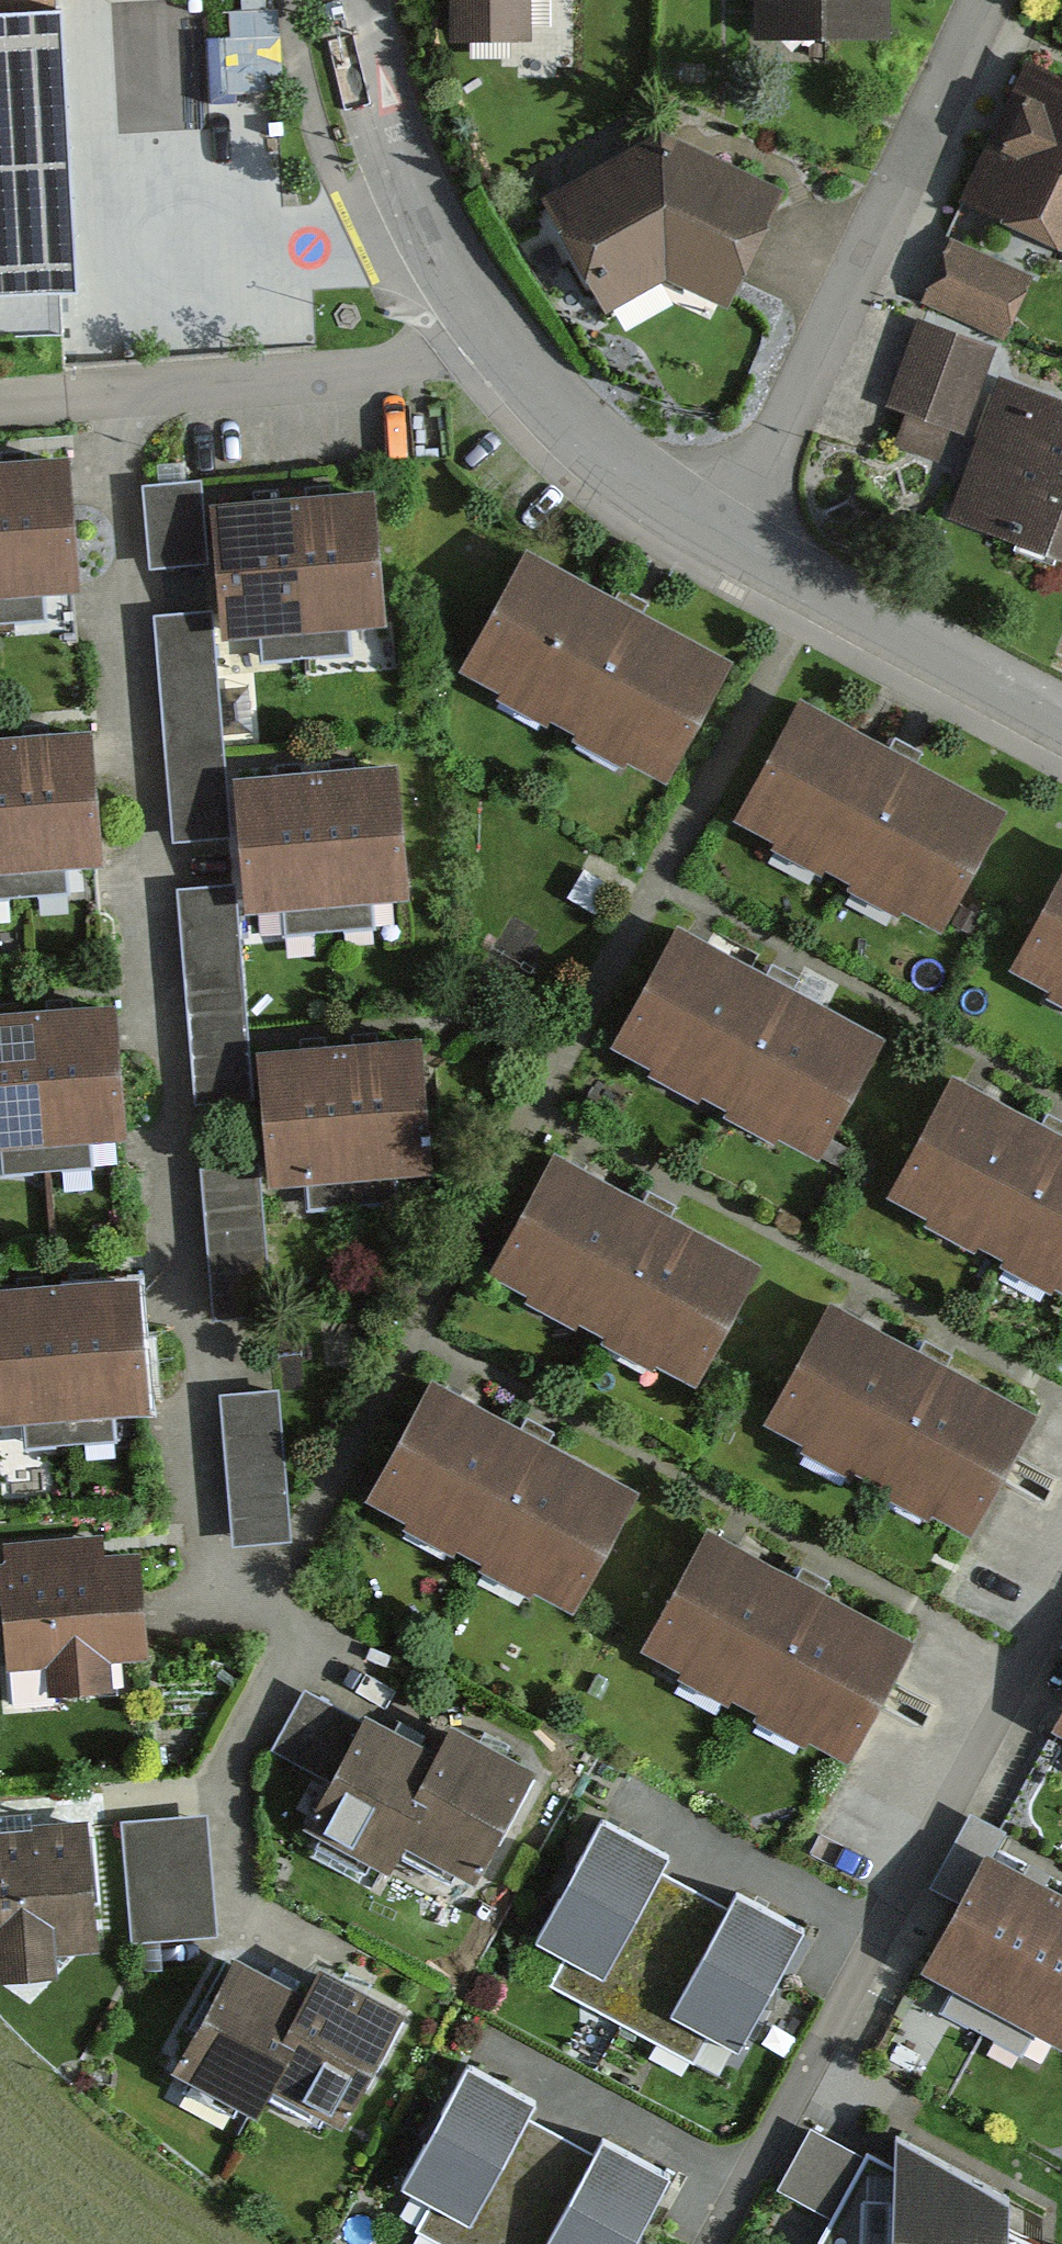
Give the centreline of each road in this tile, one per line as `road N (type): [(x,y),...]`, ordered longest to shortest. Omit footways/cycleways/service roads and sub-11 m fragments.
road 1 (residential): [(1061,1558),(704,2243)]
road 2 (residential): [(984,0),(760,466),(725,519)]
road 3 (residential): [(500,345),(393,379),(0,409)]
road 4 (residential): [(1061,707),(725,519)]
road 5 (residential): [(500,345),(415,204),(359,0)]
road 6 (residential): [(725,519),(606,456),(500,345)]

